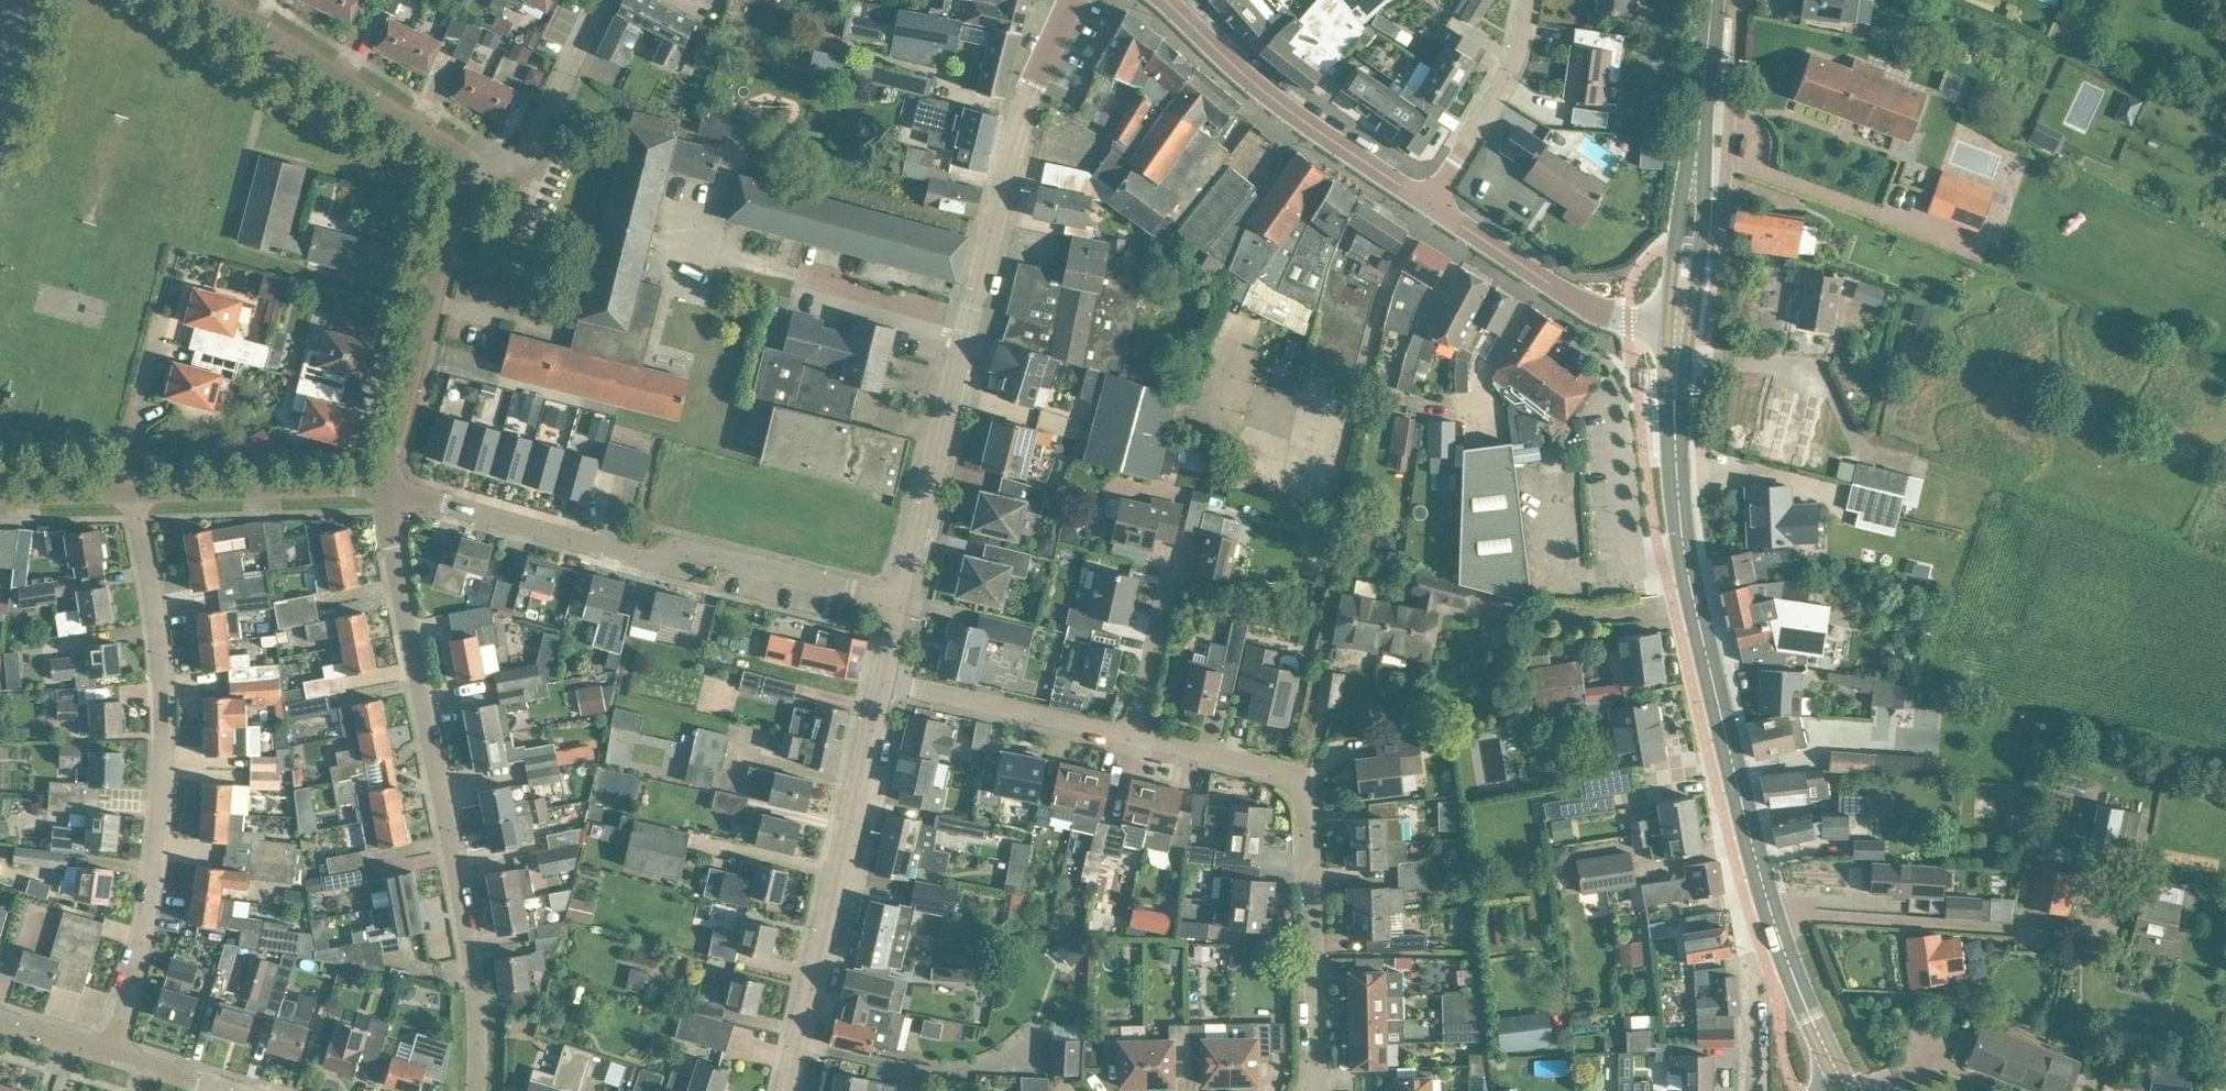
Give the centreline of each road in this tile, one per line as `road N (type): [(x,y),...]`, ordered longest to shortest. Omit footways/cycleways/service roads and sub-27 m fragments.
road 1 (unclassified): [(899,603),(1020,106),(1072,0)]
road 2 (residential): [(475,1090),(474,976),(387,489)]
road 3 (residential): [(113,1055),(141,947),(162,747),(159,651),(129,492)]
road 4 (residential): [(899,603),(691,550),(667,566),(387,489)]
road 5 (secondary): [(1786,954),(1755,855),(1689,574),(1676,445)]
road 6 (residential): [(1318,1090),(1300,778),(1132,738)]
road 7 (unclassified): [(787,1090),(881,683)]
road 8 (unclassified): [(1428,208),(1266,97),(1167,0)]
road 9 (residential): [(387,489),(463,168)]
road 10 (residential): [(463,168),(452,149),(218,0)]
road 11 (unclassified): [(1669,317),(1628,317),(1581,302),(1428,208)]
road 12 (residential): [(129,492),(387,489)]
road 13 (residential): [(1132,738),(881,683)]
road 14 (residential): [(600,0),(537,145),(500,167),(463,168)]
road 15 (residential): [(1529,0),(1512,70),(1428,208)]
road 16 (secondary): [(1700,129),(1669,317)]
road 17 (secondary): [(1690,318),(1703,191),(1700,129)]
road 18 (residential): [(1132,738),(1173,564)]
road 19 (residential): [(1752,1090),(1751,963),(1786,954)]
road 20 (secondary): [(1847,1090),(1786,954)]
road 21 (secondary): [(1700,129),(1712,0)]
road 22 (residential): [(0,495),(129,492)]
road 23 (secondary): [(1669,317),(1676,445)]
road 24 (secondary): [(1676,445),(1690,318)]
road 25 (unclassified): [(230,1090),(113,1055)]

